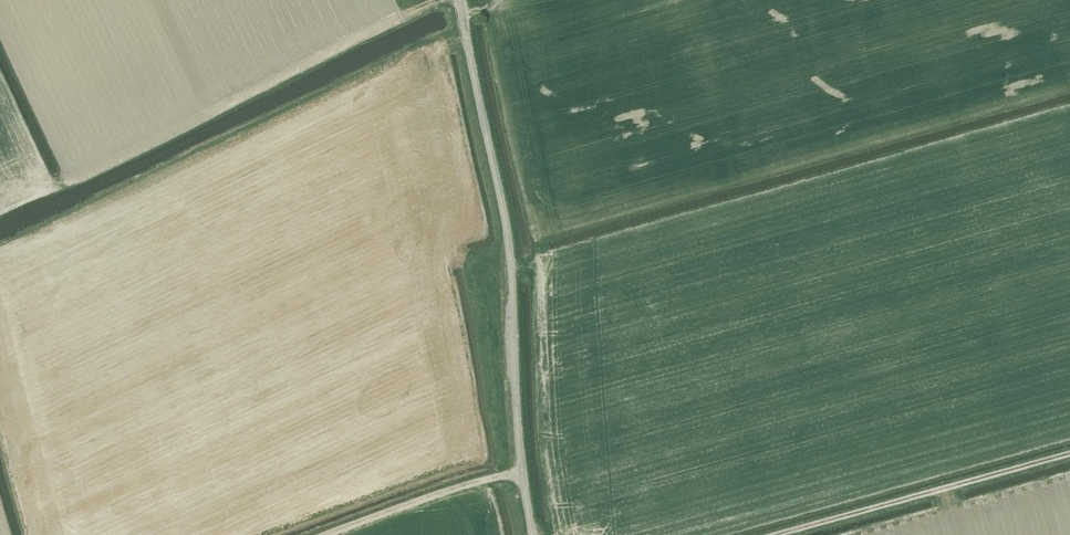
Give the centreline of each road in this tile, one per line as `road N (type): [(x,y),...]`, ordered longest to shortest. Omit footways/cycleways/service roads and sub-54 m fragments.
road 1 (unclassified): [(532,534),(508,235),(461,0)]
road 2 (track): [(779,534),(1069,454)]
road 3 (track): [(522,475),(480,482),(341,534)]

